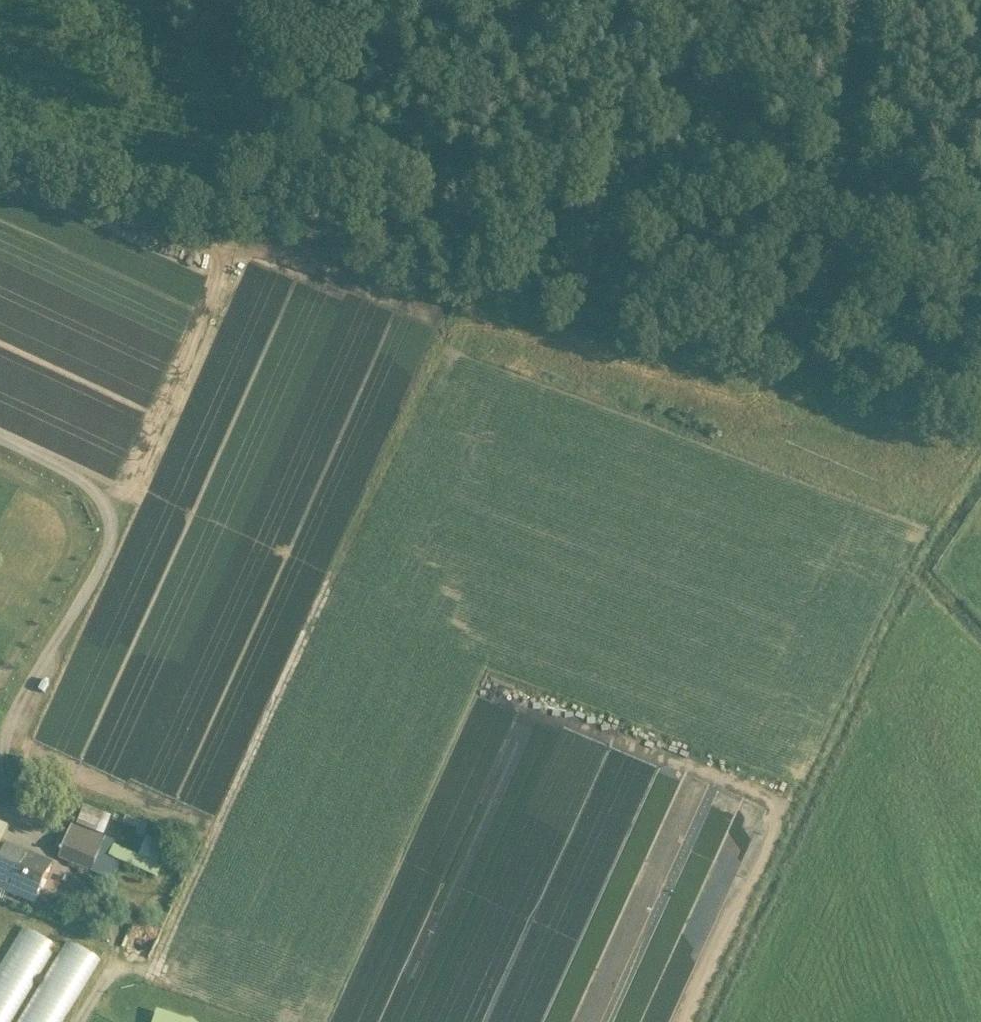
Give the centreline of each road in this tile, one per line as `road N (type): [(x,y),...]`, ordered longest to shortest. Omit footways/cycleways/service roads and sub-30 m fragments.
road 1 (track): [(162,975),(476,284)]

